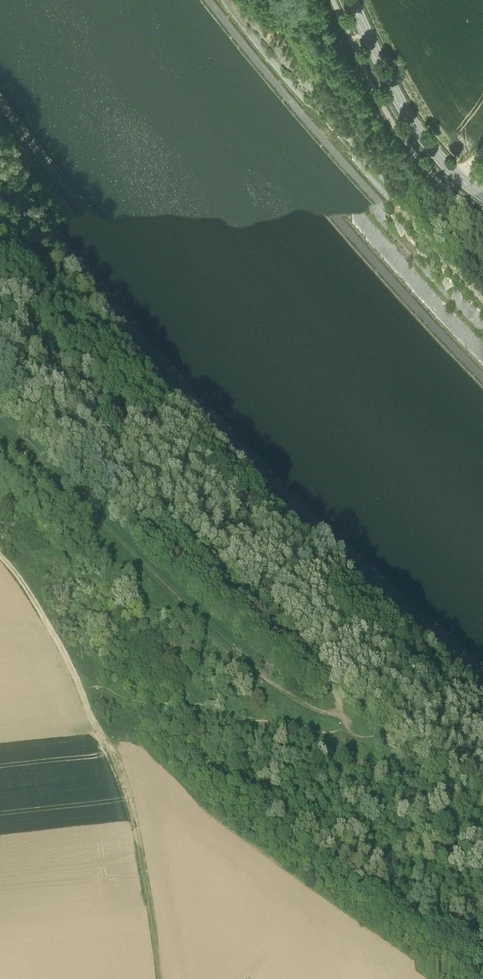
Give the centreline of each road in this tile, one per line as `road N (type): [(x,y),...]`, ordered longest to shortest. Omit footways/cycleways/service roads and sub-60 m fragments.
road 1 (track): [(0,331),(338,706),(339,720)]
road 2 (track): [(156,978),(146,914),(78,694)]
road 3 (track): [(339,720),(323,723),(261,688),(112,545)]
road 4 (tertiary): [(482,197),(413,126),(348,0)]
road 5 (track): [(78,694),(0,560)]

